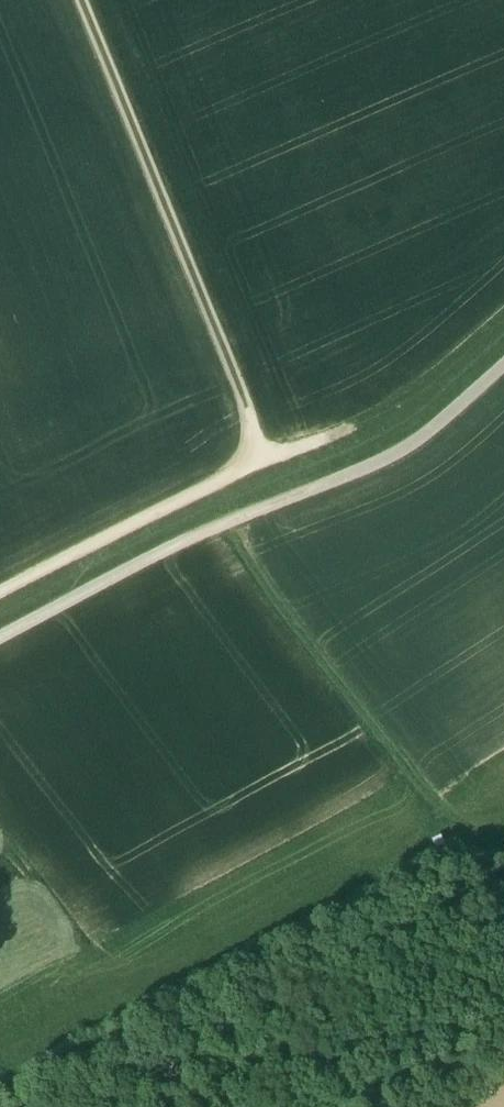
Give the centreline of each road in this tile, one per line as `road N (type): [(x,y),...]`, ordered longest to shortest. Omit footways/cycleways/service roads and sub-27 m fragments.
road 1 (track): [(503,314),(395,408),(269,459),(0,593)]
road 2 (track): [(503,371),(423,442),(384,463),(181,544),(0,638)]
road 3 (track): [(85,0),(269,459)]
road 4 (track): [(503,884),(226,525)]

